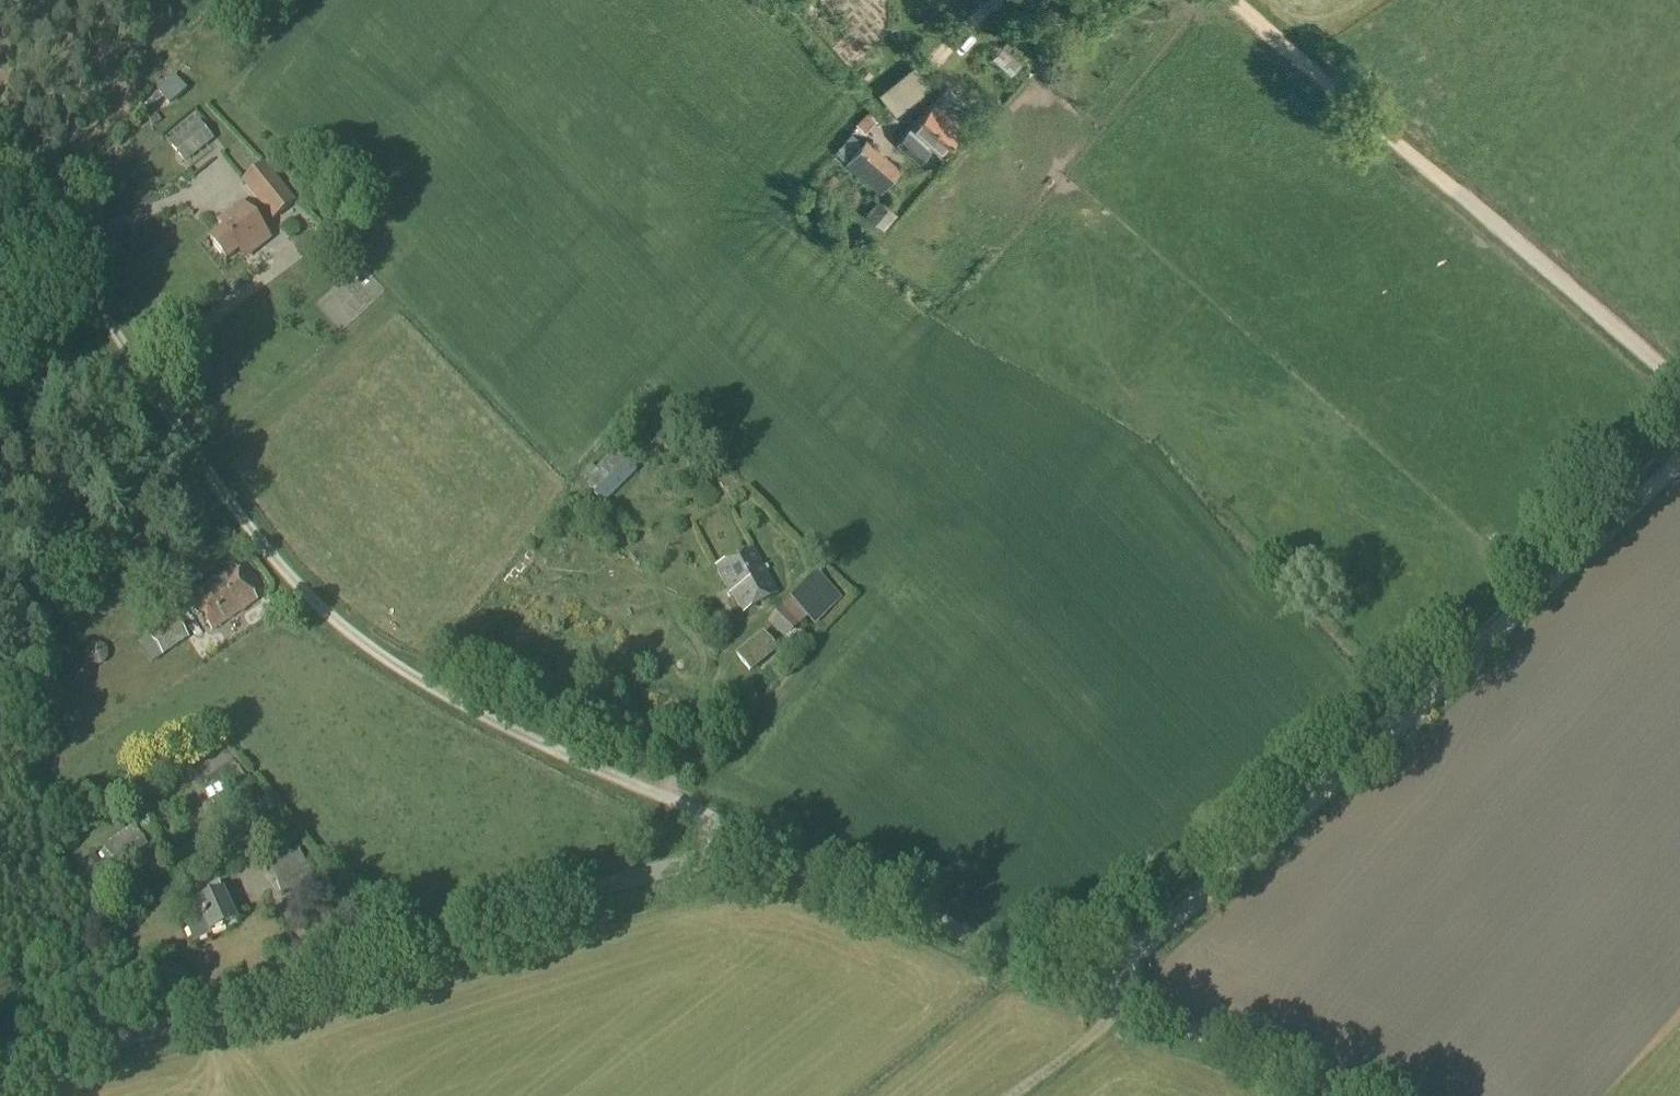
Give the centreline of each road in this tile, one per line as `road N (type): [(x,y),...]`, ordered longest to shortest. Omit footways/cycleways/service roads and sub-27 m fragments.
road 1 (unclassified): [(1344,1095),(801,864),(737,857),(604,883),(0,1079)]
road 2 (track): [(0,150),(269,554),(332,619),(472,708),(708,819),(737,857)]
road 3 (track): [(1112,999),(1142,949),(1454,682),(1679,457)]
road 4 (track): [(1679,384),(1228,0)]

